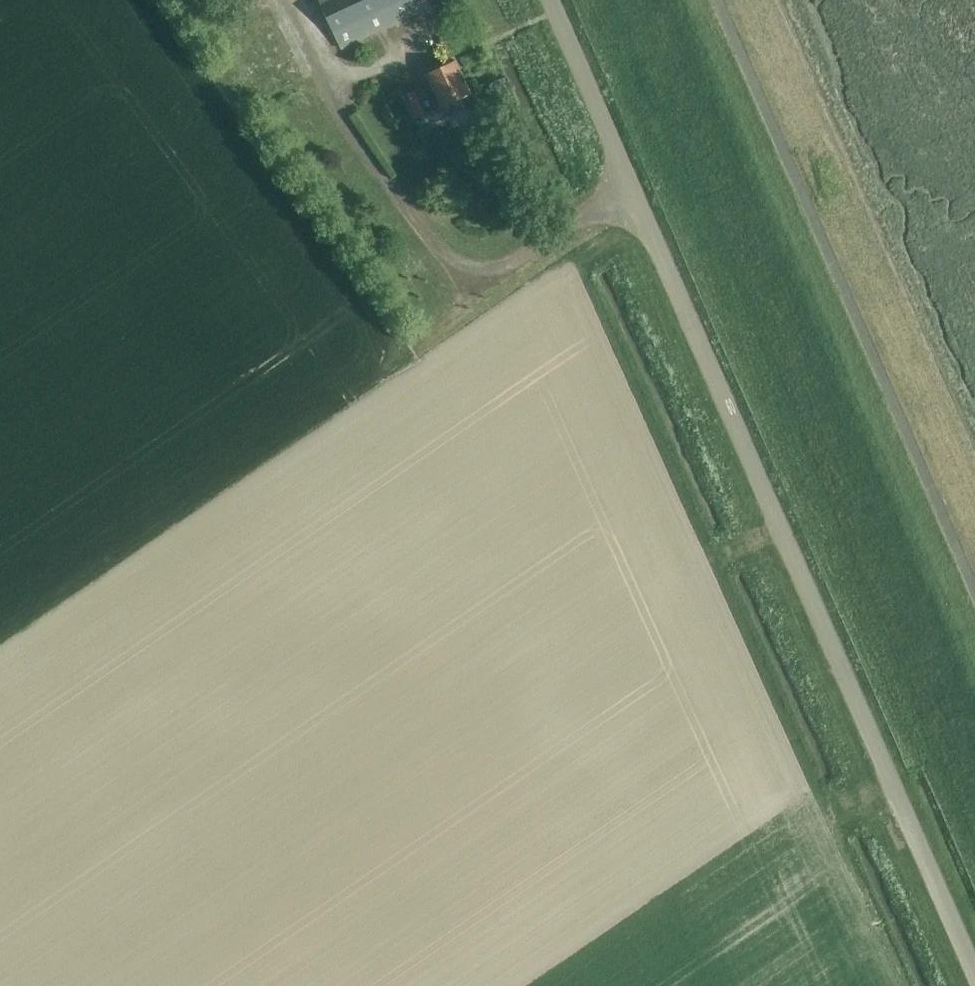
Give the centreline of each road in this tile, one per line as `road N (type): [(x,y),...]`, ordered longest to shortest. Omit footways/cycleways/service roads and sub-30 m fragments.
road 1 (unclassified): [(974,973),(549,0)]

